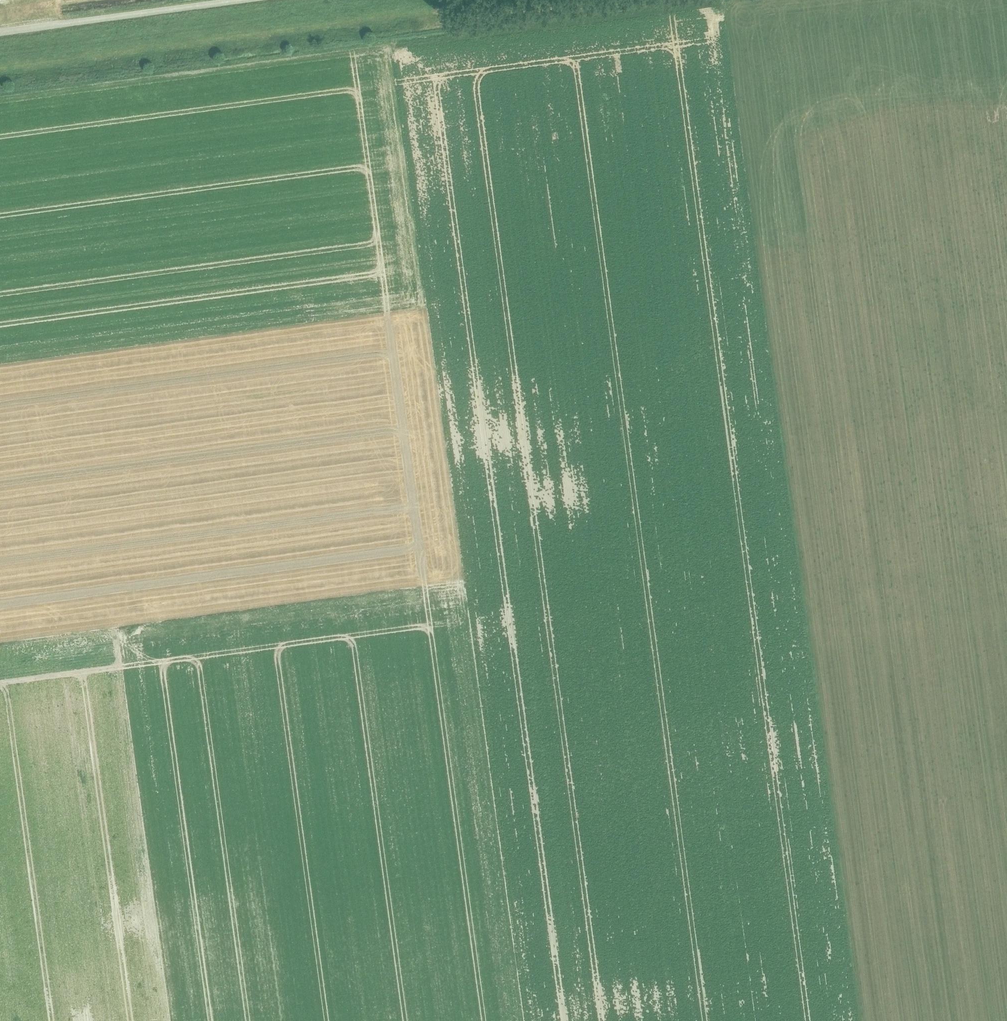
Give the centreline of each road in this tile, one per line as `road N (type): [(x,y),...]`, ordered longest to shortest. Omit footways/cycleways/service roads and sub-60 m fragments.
road 1 (unclassified): [(0,31),(231,0)]

